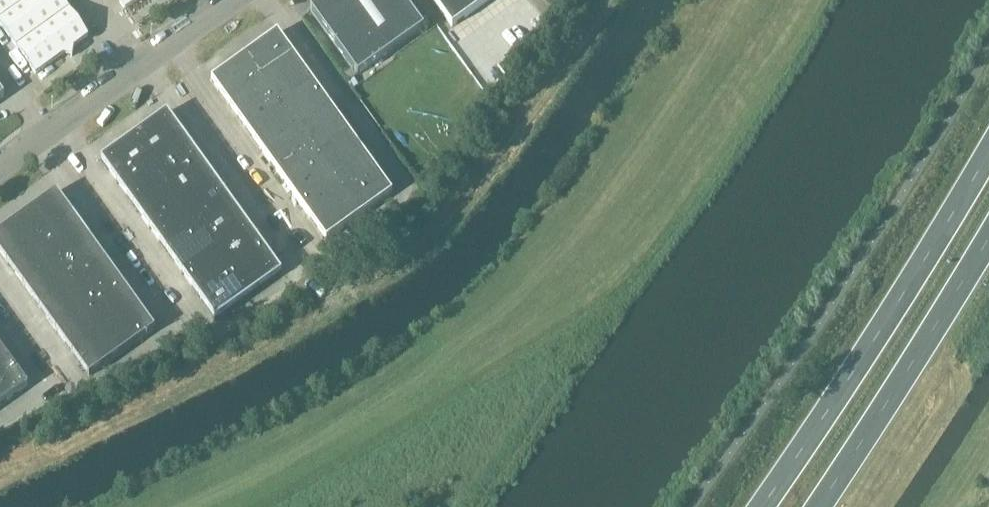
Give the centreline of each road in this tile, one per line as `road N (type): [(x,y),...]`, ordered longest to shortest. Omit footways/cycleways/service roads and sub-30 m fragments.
road 1 (primary): [(988,152),(896,309),(761,506)]
road 2 (primary): [(816,506),(988,235)]
road 3 (unclassified): [(223,0),(0,164)]

